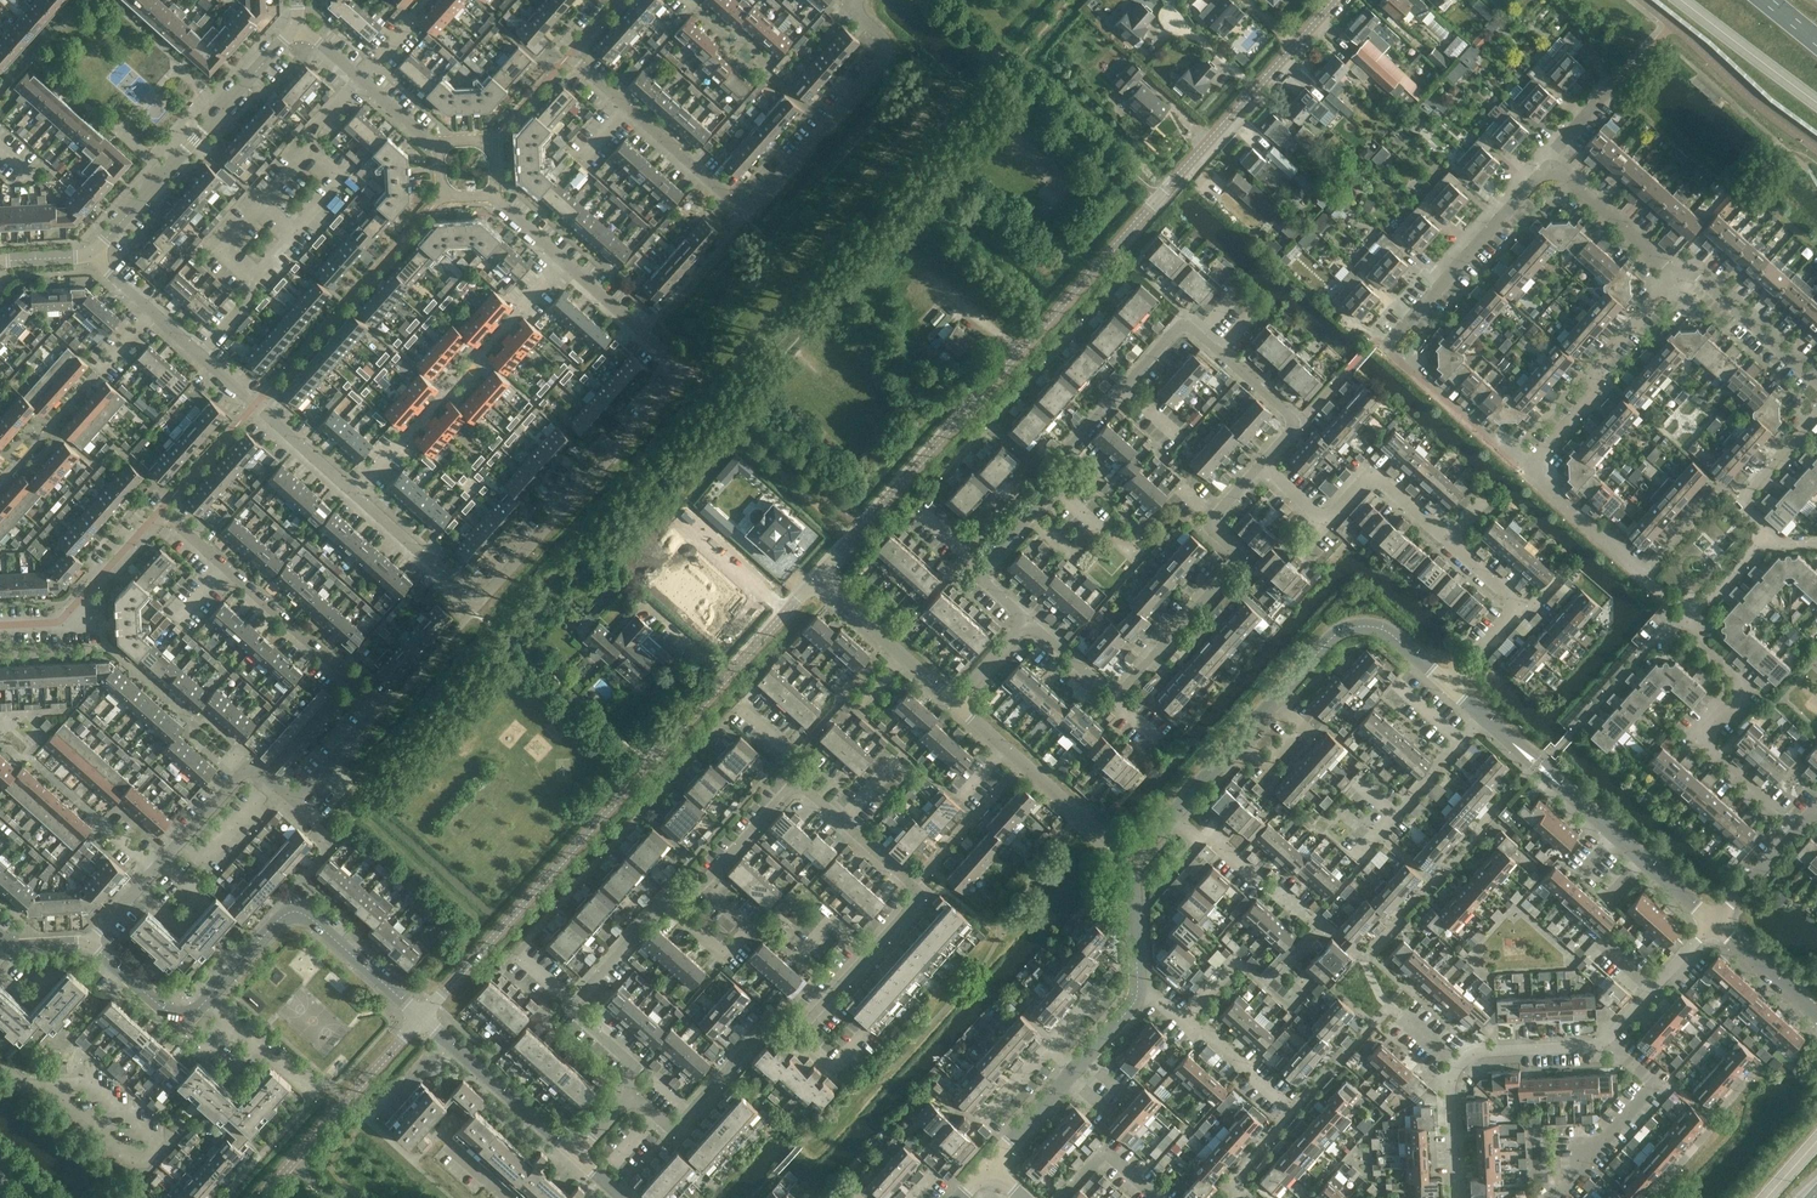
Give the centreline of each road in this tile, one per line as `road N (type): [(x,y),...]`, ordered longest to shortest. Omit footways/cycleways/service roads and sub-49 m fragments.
road 1 (residential): [(155,870),(245,771),(260,771),(298,798),(384,707),(161,510),(62,619),(0,625)]
road 2 (tertiary): [(820,579),(1337,0)]
road 3 (residential): [(563,261),(683,370),(476,604),(355,495)]
road 4 (residential): [(619,0),(569,54),(746,214),(882,65),(884,40),(857,13),(856,0)]
road 5 (tertiary): [(423,1015),(820,579)]
road 6 (residential): [(1217,518),(1216,537),(1238,559),(1115,698),(1030,623)]
road 7 (residential): [(93,250),(295,30)]
road 8 (residential): [(423,1015),(308,917),(275,928),(211,998)]
road 9 (residential): [(1675,635),(1744,696),(1702,743),(1792,823)]
road 10 (residential): [(355,495),(153,311)]
road 11 (residential): [(1525,470),(1602,384),(1601,362),(1675,275)]
road 12 (residential): [(664,903),(575,1001),(628,1061),(630,1095)]
road 13 (residential): [(1387,347),(1547,165)]
road 14 (tertiary): [(263,1197),(423,1015)]
road 15 (residential): [(1132,867),(955,704)]
road 16 (residential): [(1448,687),(1374,625),(1360,625),(1343,630),(1276,706)]
road 17 (residential): [(1447,540),(1518,602),(1448,687)]
road 18 (residential): [(440,148),(316,39),(295,30)]
road 19 (residential): [(1816,396),(1675,275)]
road 20 (residential): [(1387,347),(1525,470)]
road 21 (residential): [(955,704),(820,579)]
road 22 (residential): [(1571,1181),(1648,1087),(1606,1043)]
road 23 (residential): [(868,953),(918,893),(842,822)]
road 24 (residential): [(1615,836),(1481,716)]
road 25 (residential): [(664,903),(723,956),(748,932),(702,888)]
road 26 (residential): [(447,1037),(574,1155)]
road 27 (residential): [(1675,275),(1547,165)]
road 28 (residential): [(1328,520),(1369,473),(1447,540)]
road 29 (residential): [(211,998),(194,1013),(168,1013),(92,942)]
road 30 (residential): [(1458,1067),(1473,1056),(1606,1043)]
road 31 (residential): [(1525,470),(1638,571)]
road 32 (residential): [(1816,422),(1739,507),(1764,530)]
road 33 (residential): [(1816,1017),(1712,923)]
road 34 (residential): [(1292,1108),(1185,1019)]
road 35 (residential): [(1764,530),(1675,635)]
road 36 (residential): [(691,1111),(761,1033),(791,1022)]
road 37 (residential): [(796,789),(702,888)]
road 38 (residential): [(1456,1197),(1448,1082),(1458,1067)]
road 39 (residential): [(311,1085),(211,998)]
road 40 (residential): [(1294,908),(1213,836),(1195,845)]
road 41 (residential): [(1792,823),(1712,923)]
road 42 (residential): [(1137,992),(1132,867)]
road 43 (residential): [(983,1170),(1067,1078)]
road 44 (residential): [(1056,484),(1060,456),(1125,386)]
road 45 (residential): [(1155,1197),(1104,1157),(1064,1197)]

